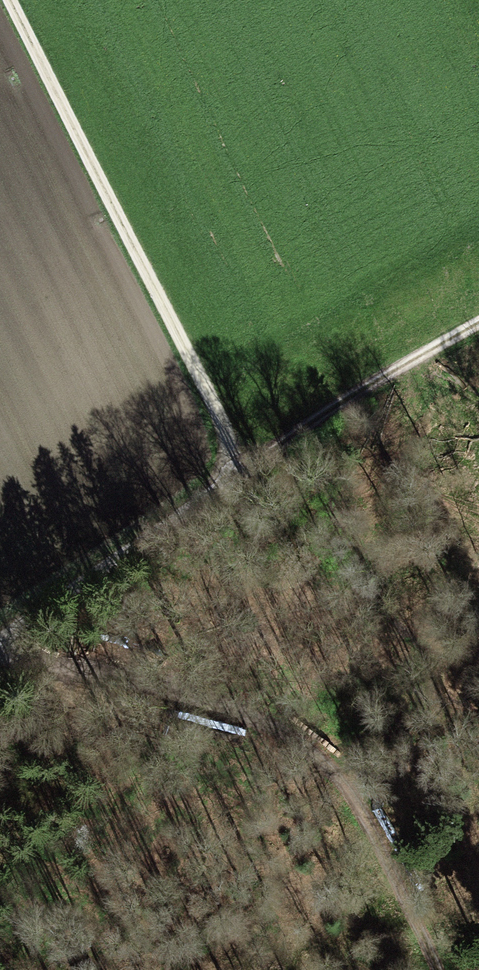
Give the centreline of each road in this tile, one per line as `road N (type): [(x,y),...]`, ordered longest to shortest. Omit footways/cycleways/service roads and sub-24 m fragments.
road 1 (track): [(443,969),(381,838),(324,759),(219,706),(0,648)]
road 2 (track): [(0,640),(242,470),(478,323)]
road 3 (track): [(242,470),(9,0)]

